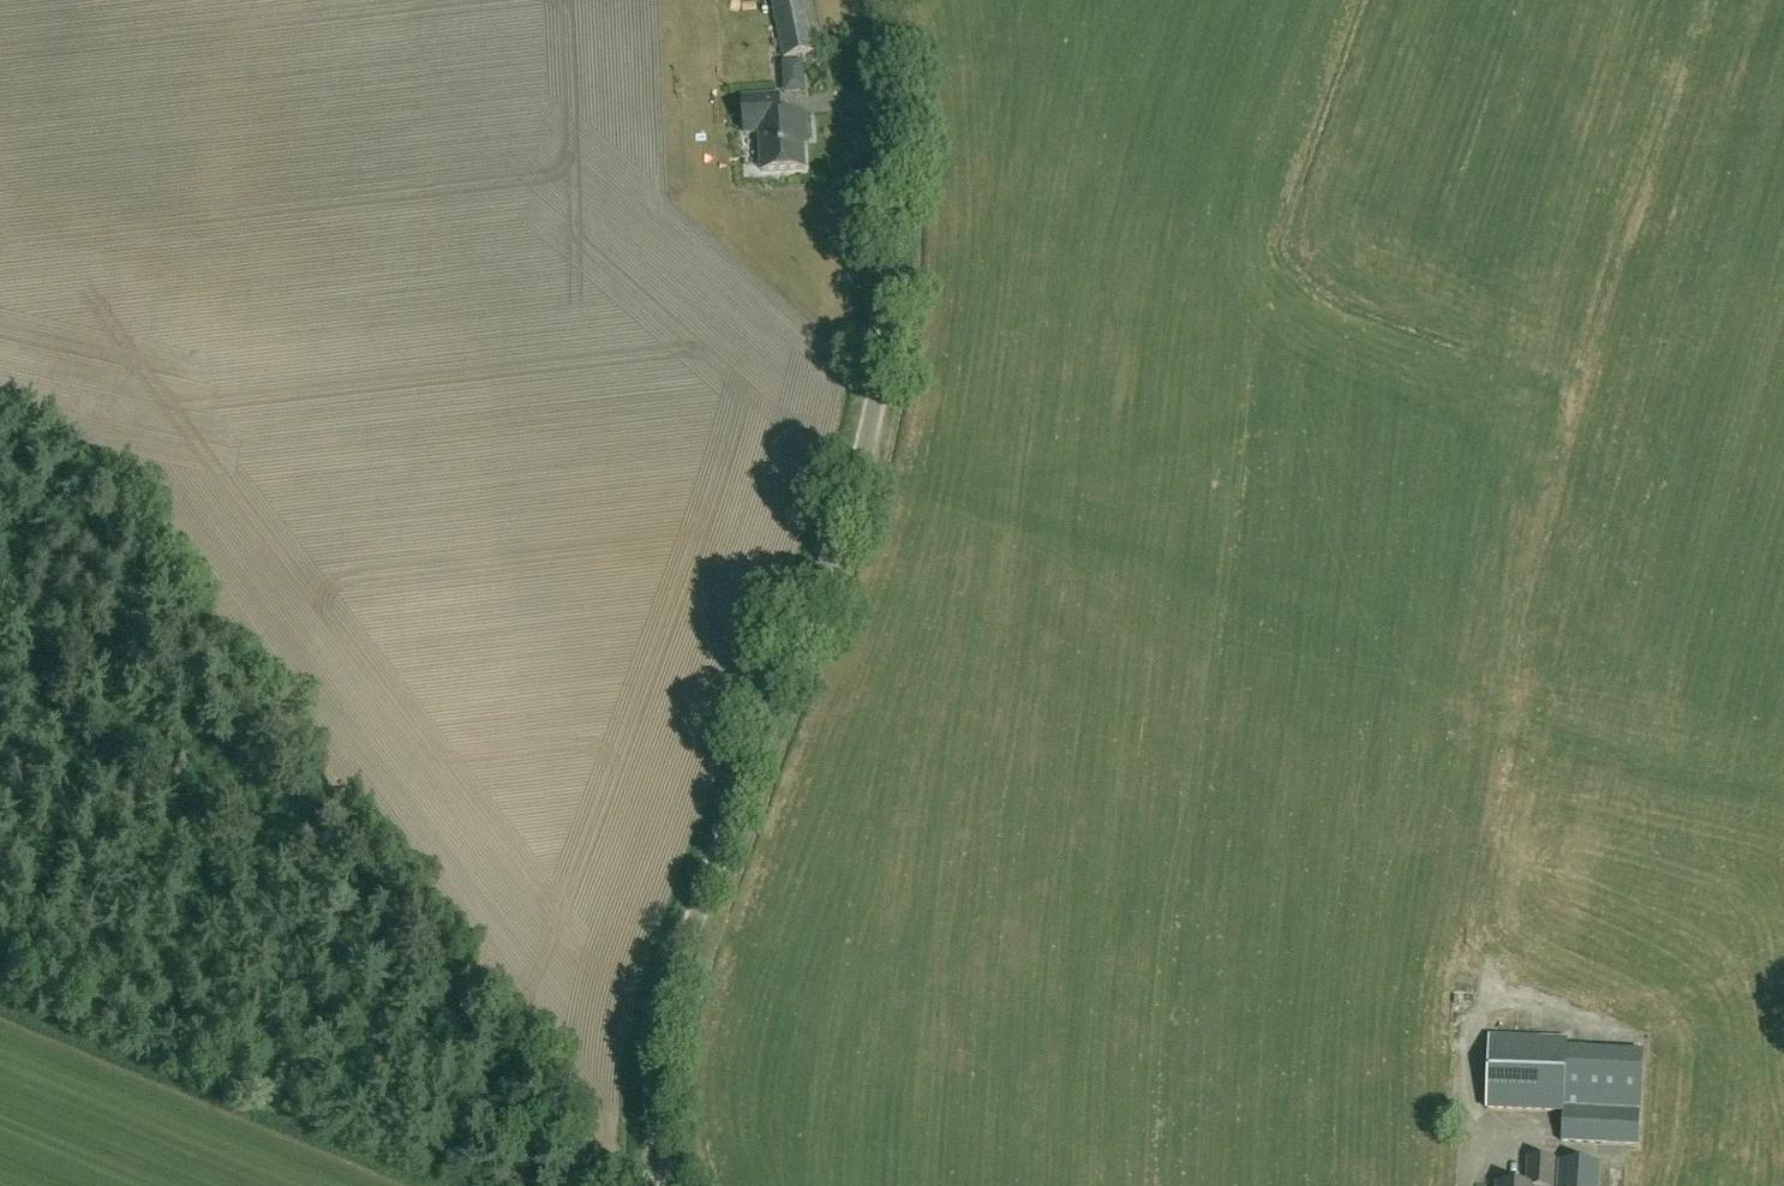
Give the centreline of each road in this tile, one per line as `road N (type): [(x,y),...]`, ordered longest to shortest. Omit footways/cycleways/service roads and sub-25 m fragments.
road 1 (unclassified): [(669,1185),(656,1136),(656,1082),(668,1023),(871,444),(883,380),(895,235),(882,0)]

